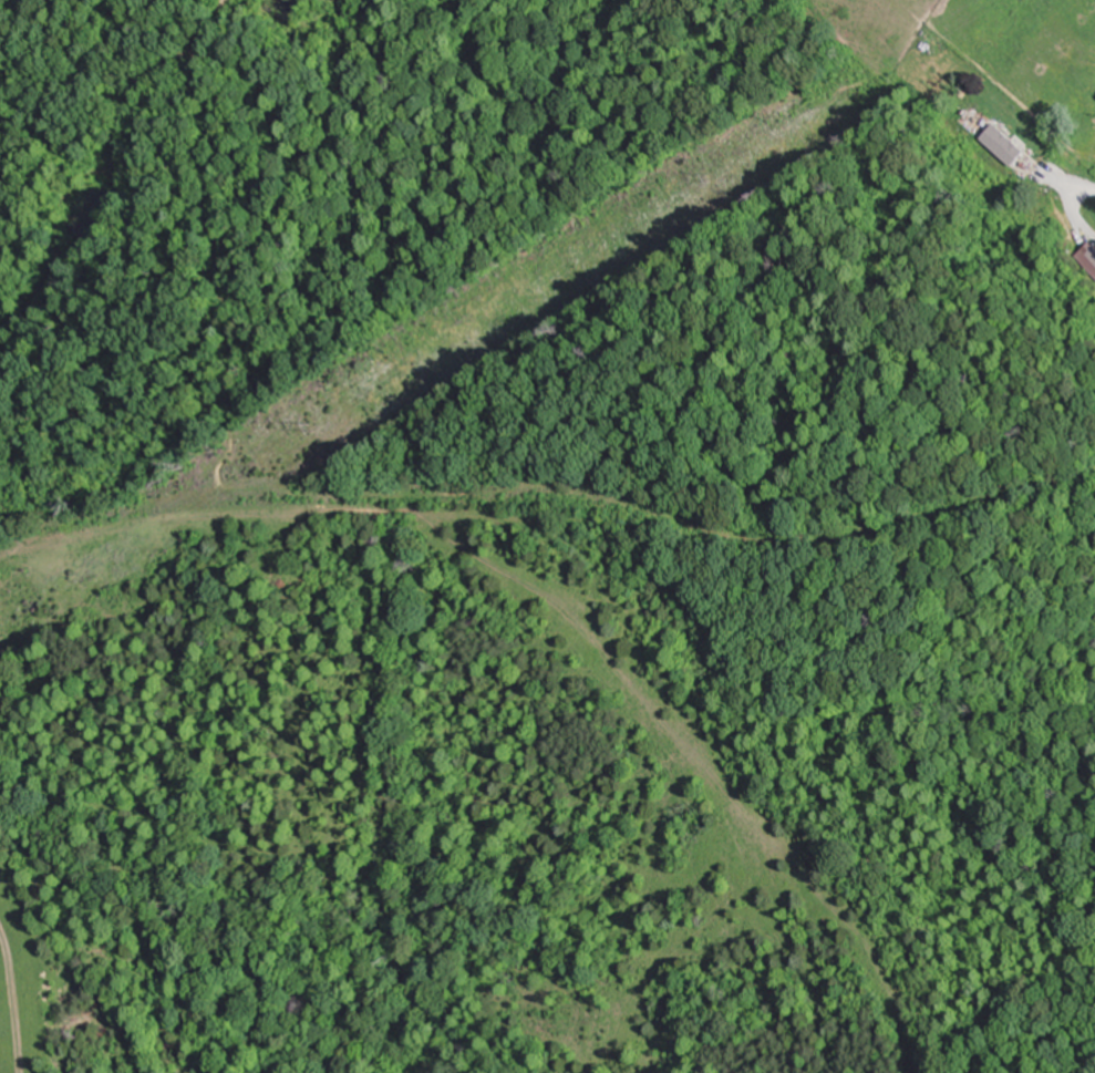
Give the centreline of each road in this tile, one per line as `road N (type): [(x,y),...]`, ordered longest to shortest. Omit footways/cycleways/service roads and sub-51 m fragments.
road 1 (residential): [(1094,270),(949,322),(831,344),(684,314)]

